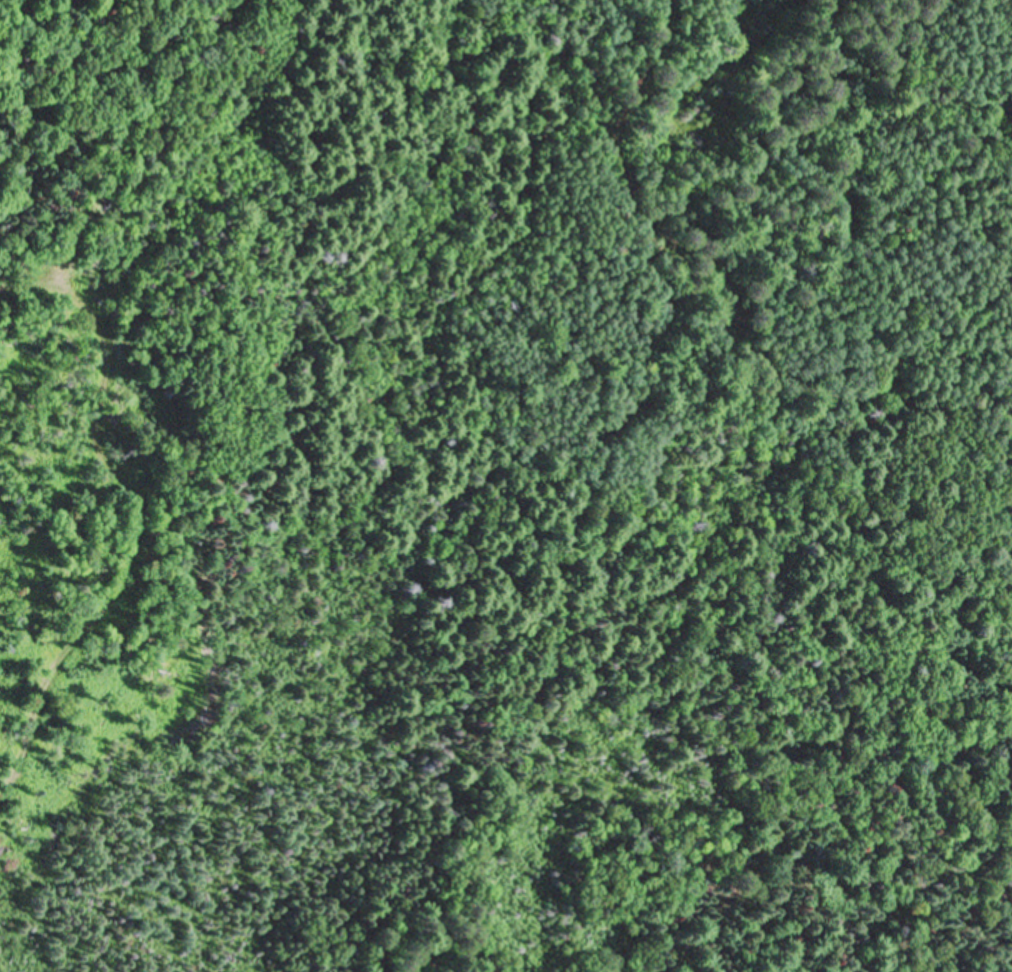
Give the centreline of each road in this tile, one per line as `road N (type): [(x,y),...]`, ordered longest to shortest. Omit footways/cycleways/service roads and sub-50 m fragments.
road 1 (residential): [(876,971),(1011,863)]

